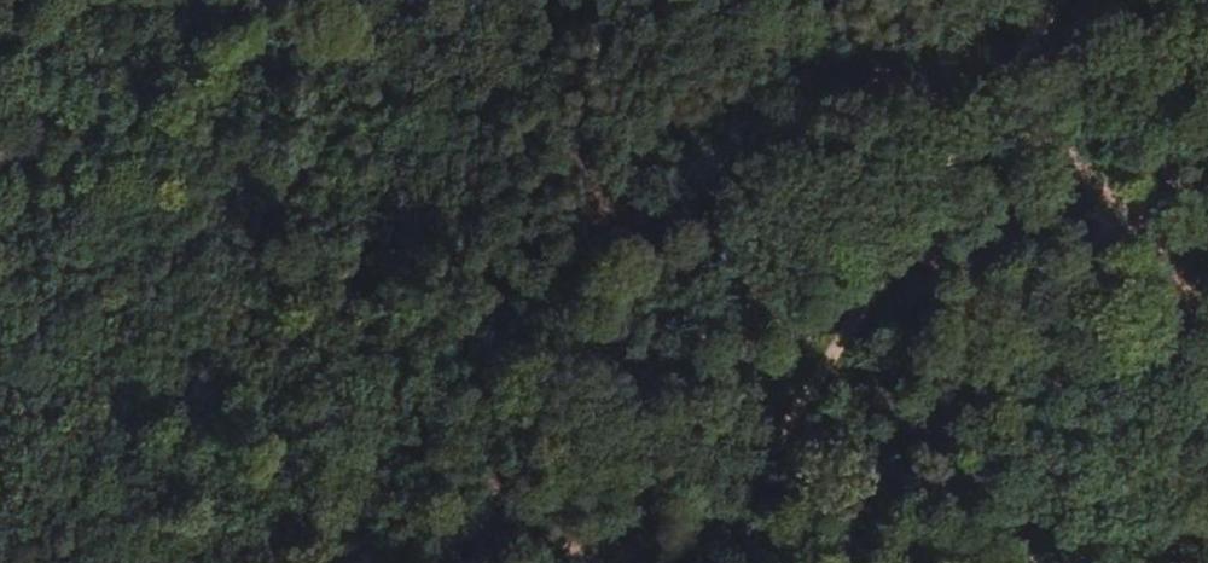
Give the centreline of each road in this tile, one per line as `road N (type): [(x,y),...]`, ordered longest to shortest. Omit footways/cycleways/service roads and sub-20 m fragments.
road 1 (track): [(1062,0),(708,562)]

